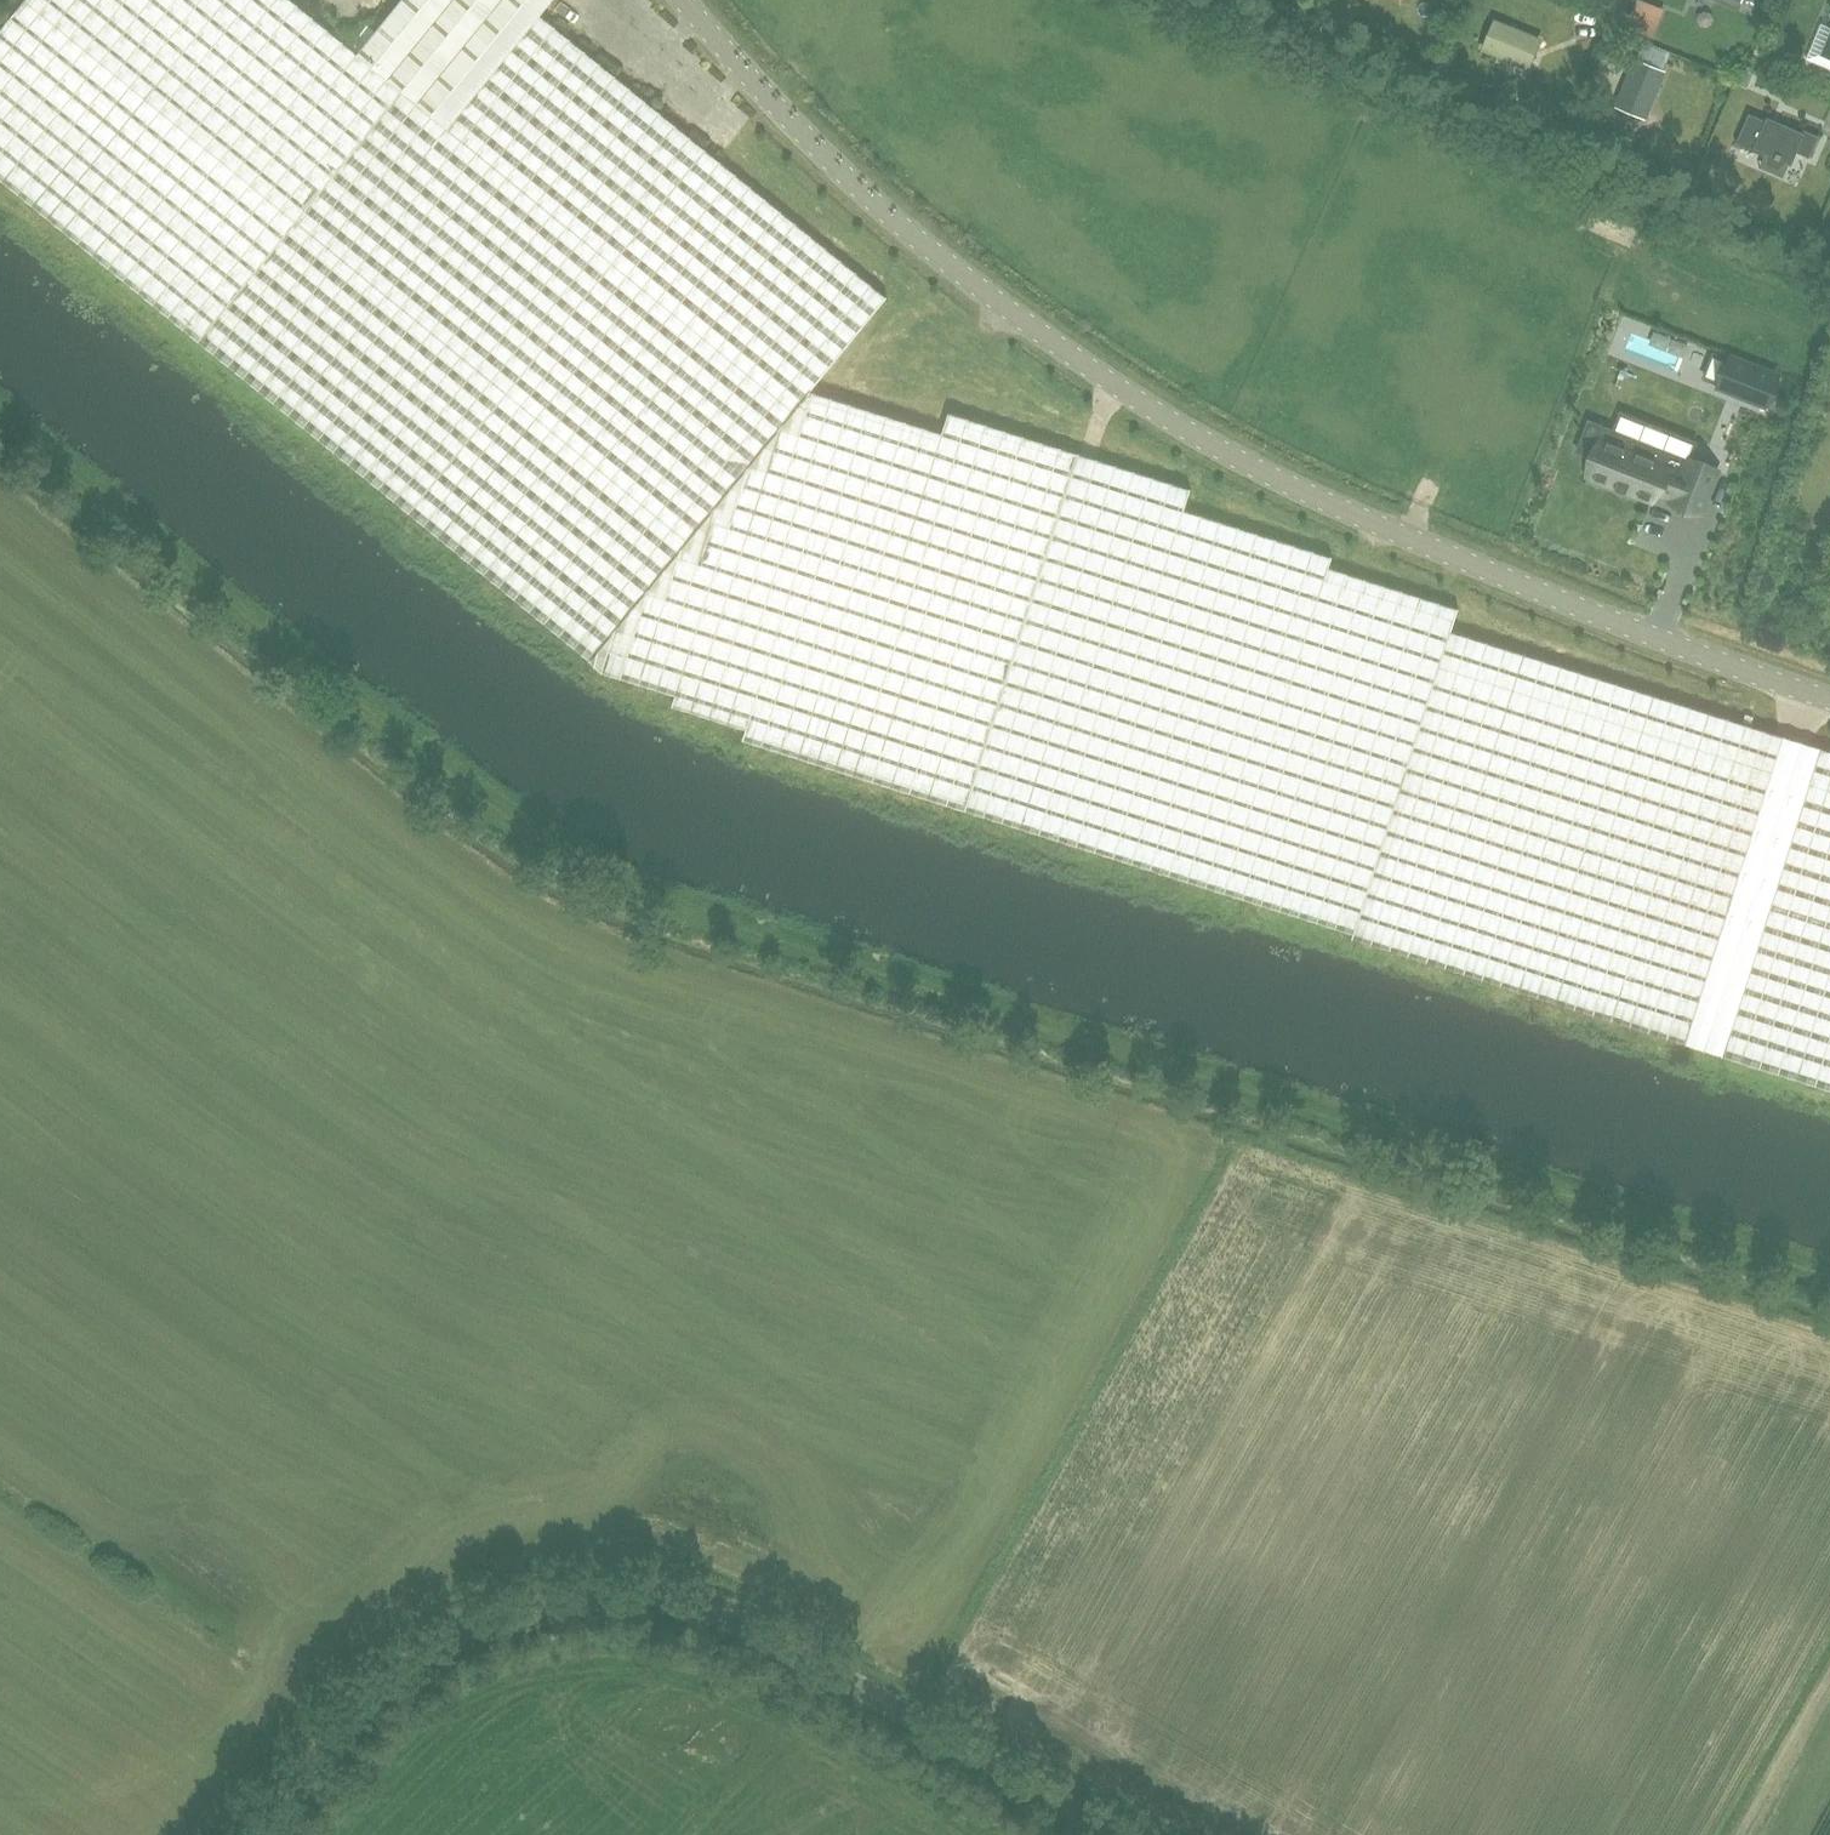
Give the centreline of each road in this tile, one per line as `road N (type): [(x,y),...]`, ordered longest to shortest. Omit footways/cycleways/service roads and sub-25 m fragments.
road 1 (track): [(1829,1267),(607,880),(539,846),(395,739),(0,418)]
road 2 (unclassified): [(1829,699),(1476,571),(1280,485),(1109,381),(972,287),(844,172),(769,96),(693,0)]
road 3 (residential): [(1114,1834),(790,1649),(693,1611),(584,1607),(484,1627),(387,1684),(265,1834)]

